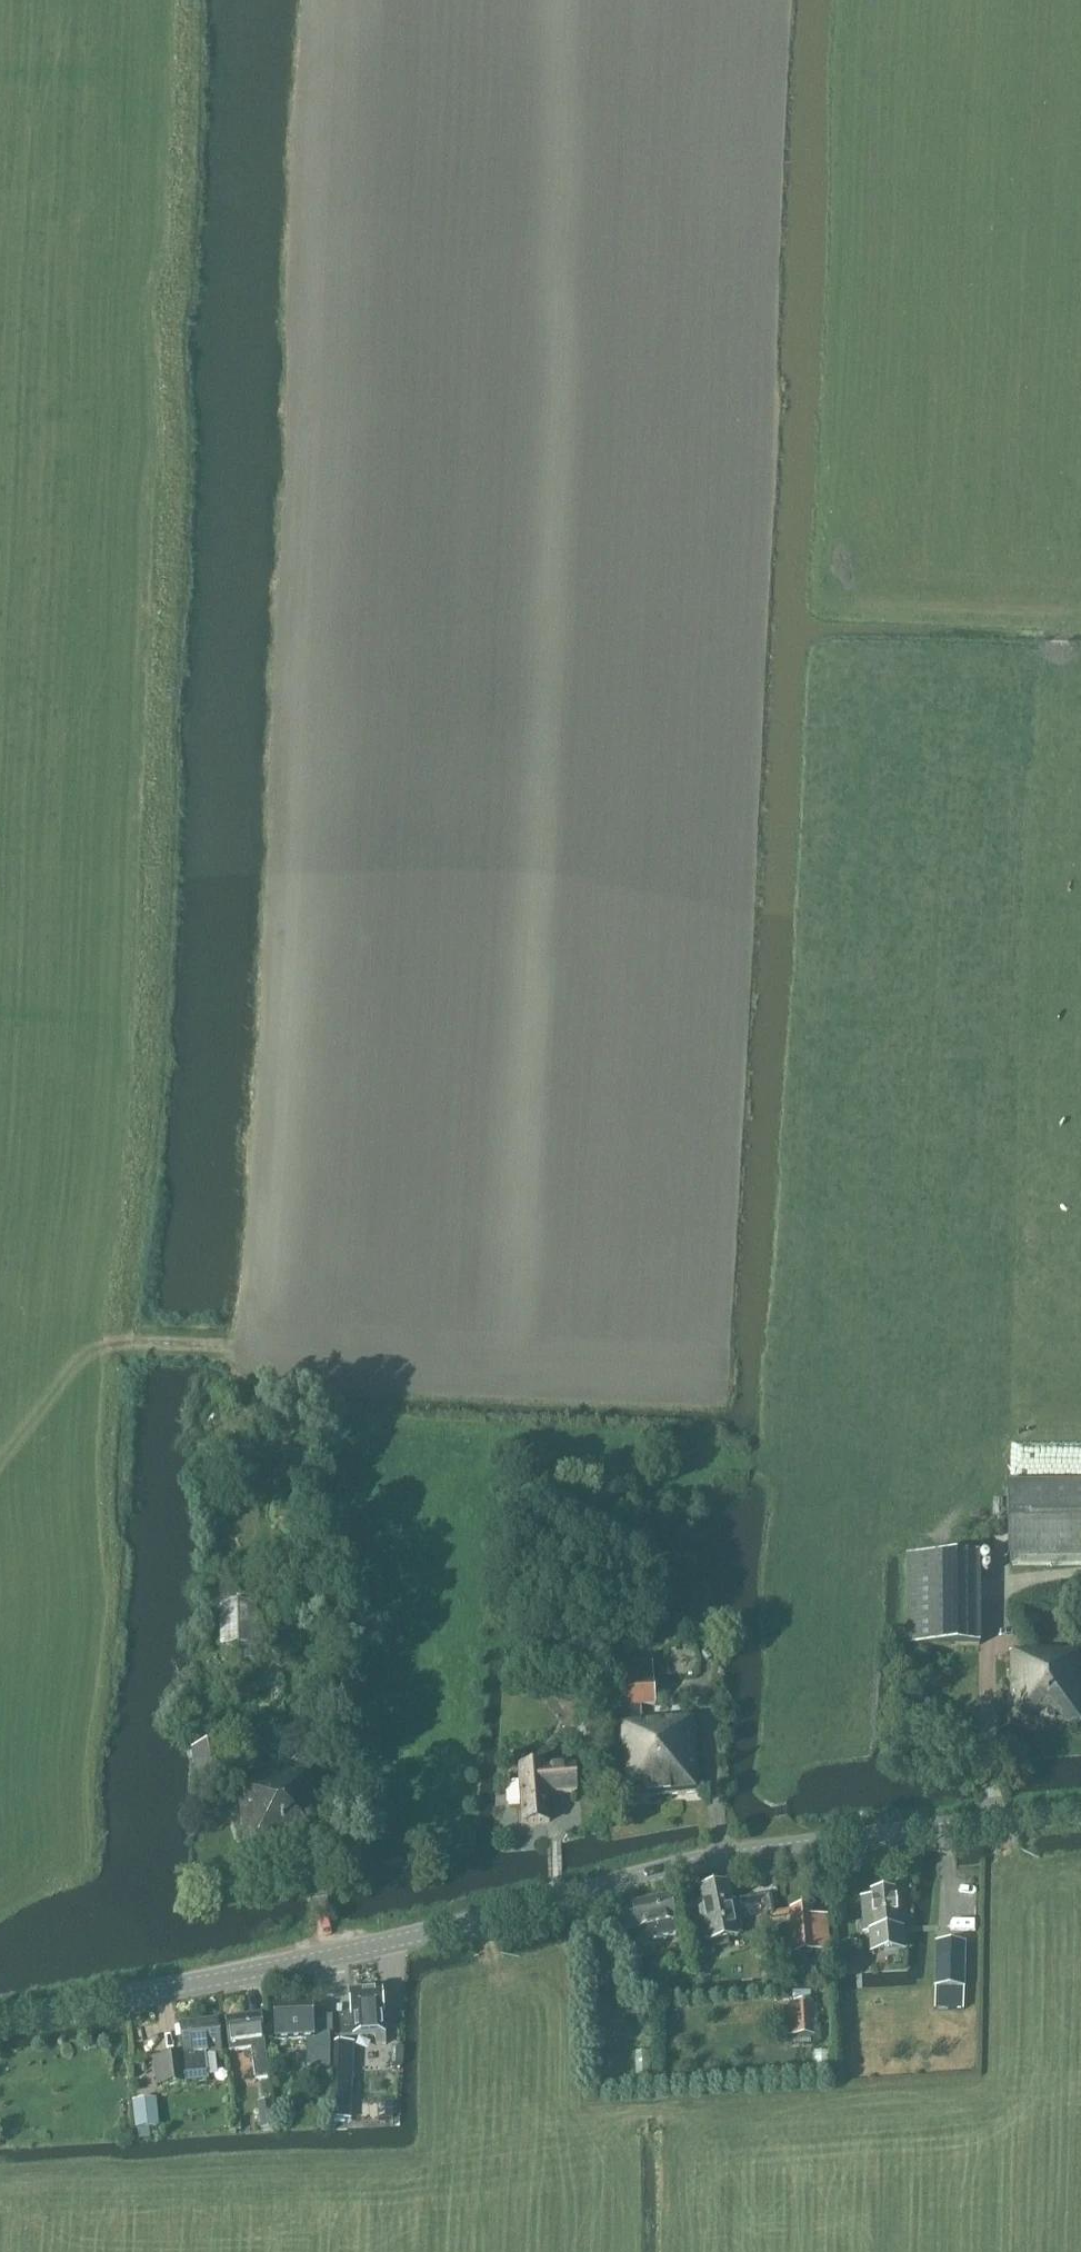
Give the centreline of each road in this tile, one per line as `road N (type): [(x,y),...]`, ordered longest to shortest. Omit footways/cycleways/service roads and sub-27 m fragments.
road 1 (tertiary): [(0,2023),(430,1939),(738,1859),(1080,1817)]
road 2 (track): [(108,0),(0,559)]
road 3 (track): [(1080,1587),(994,1588),(995,1825)]

